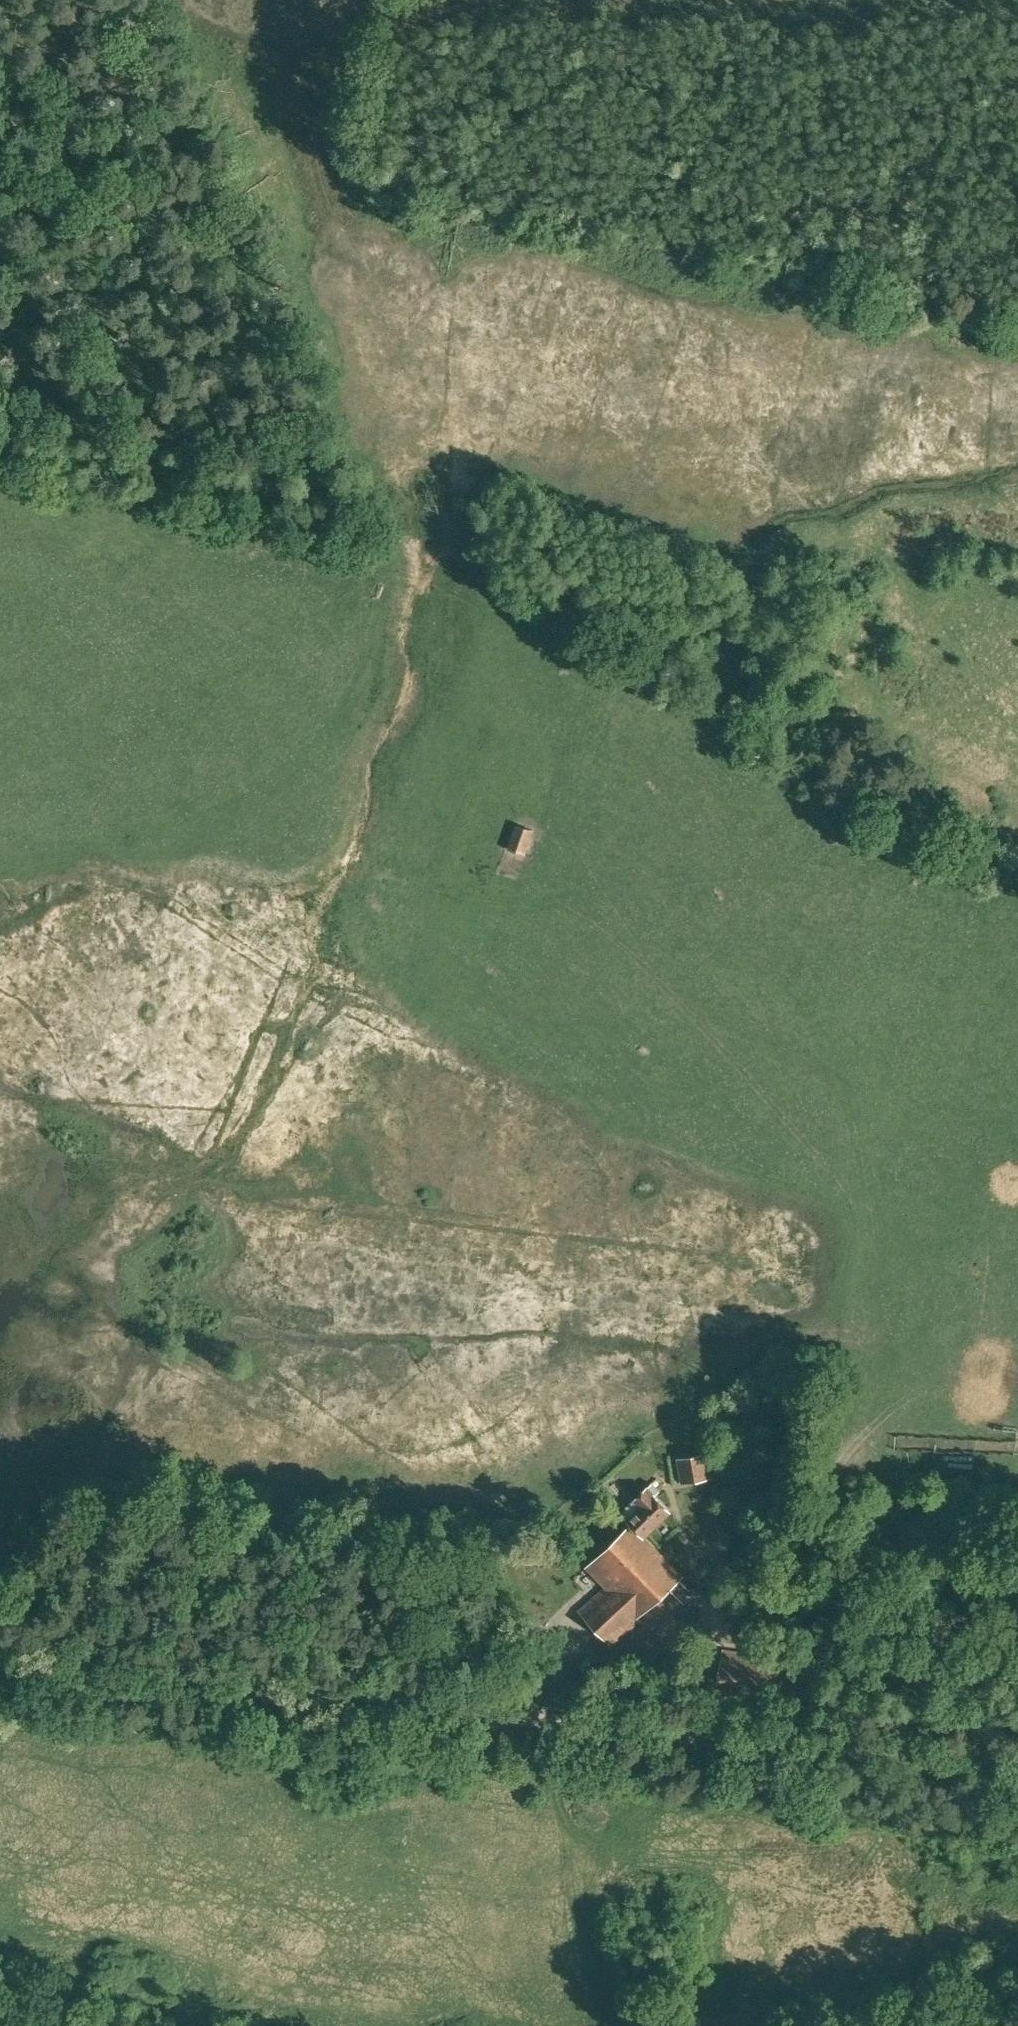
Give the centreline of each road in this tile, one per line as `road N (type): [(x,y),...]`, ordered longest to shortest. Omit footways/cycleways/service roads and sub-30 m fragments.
road 1 (unclassified): [(541,1721),(0,1660)]
road 2 (track): [(541,1721),(1017,1767)]

